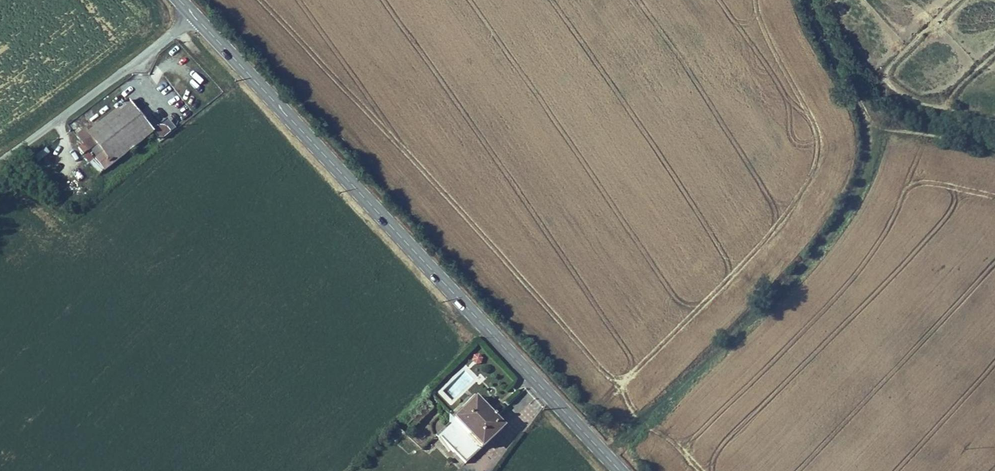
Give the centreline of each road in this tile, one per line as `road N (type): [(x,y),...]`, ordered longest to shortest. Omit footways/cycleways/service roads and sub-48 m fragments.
road 1 (primary): [(195,18),(622,470)]
road 2 (track): [(601,447),(764,309),(818,251),(876,150),(868,121)]
road 3 (residential): [(0,169),(195,18)]
road 4 (track): [(959,0),(885,79),(913,102),(994,121)]
road 5 (track): [(868,121),(813,0)]
road 6 (track): [(994,152),(868,121)]

